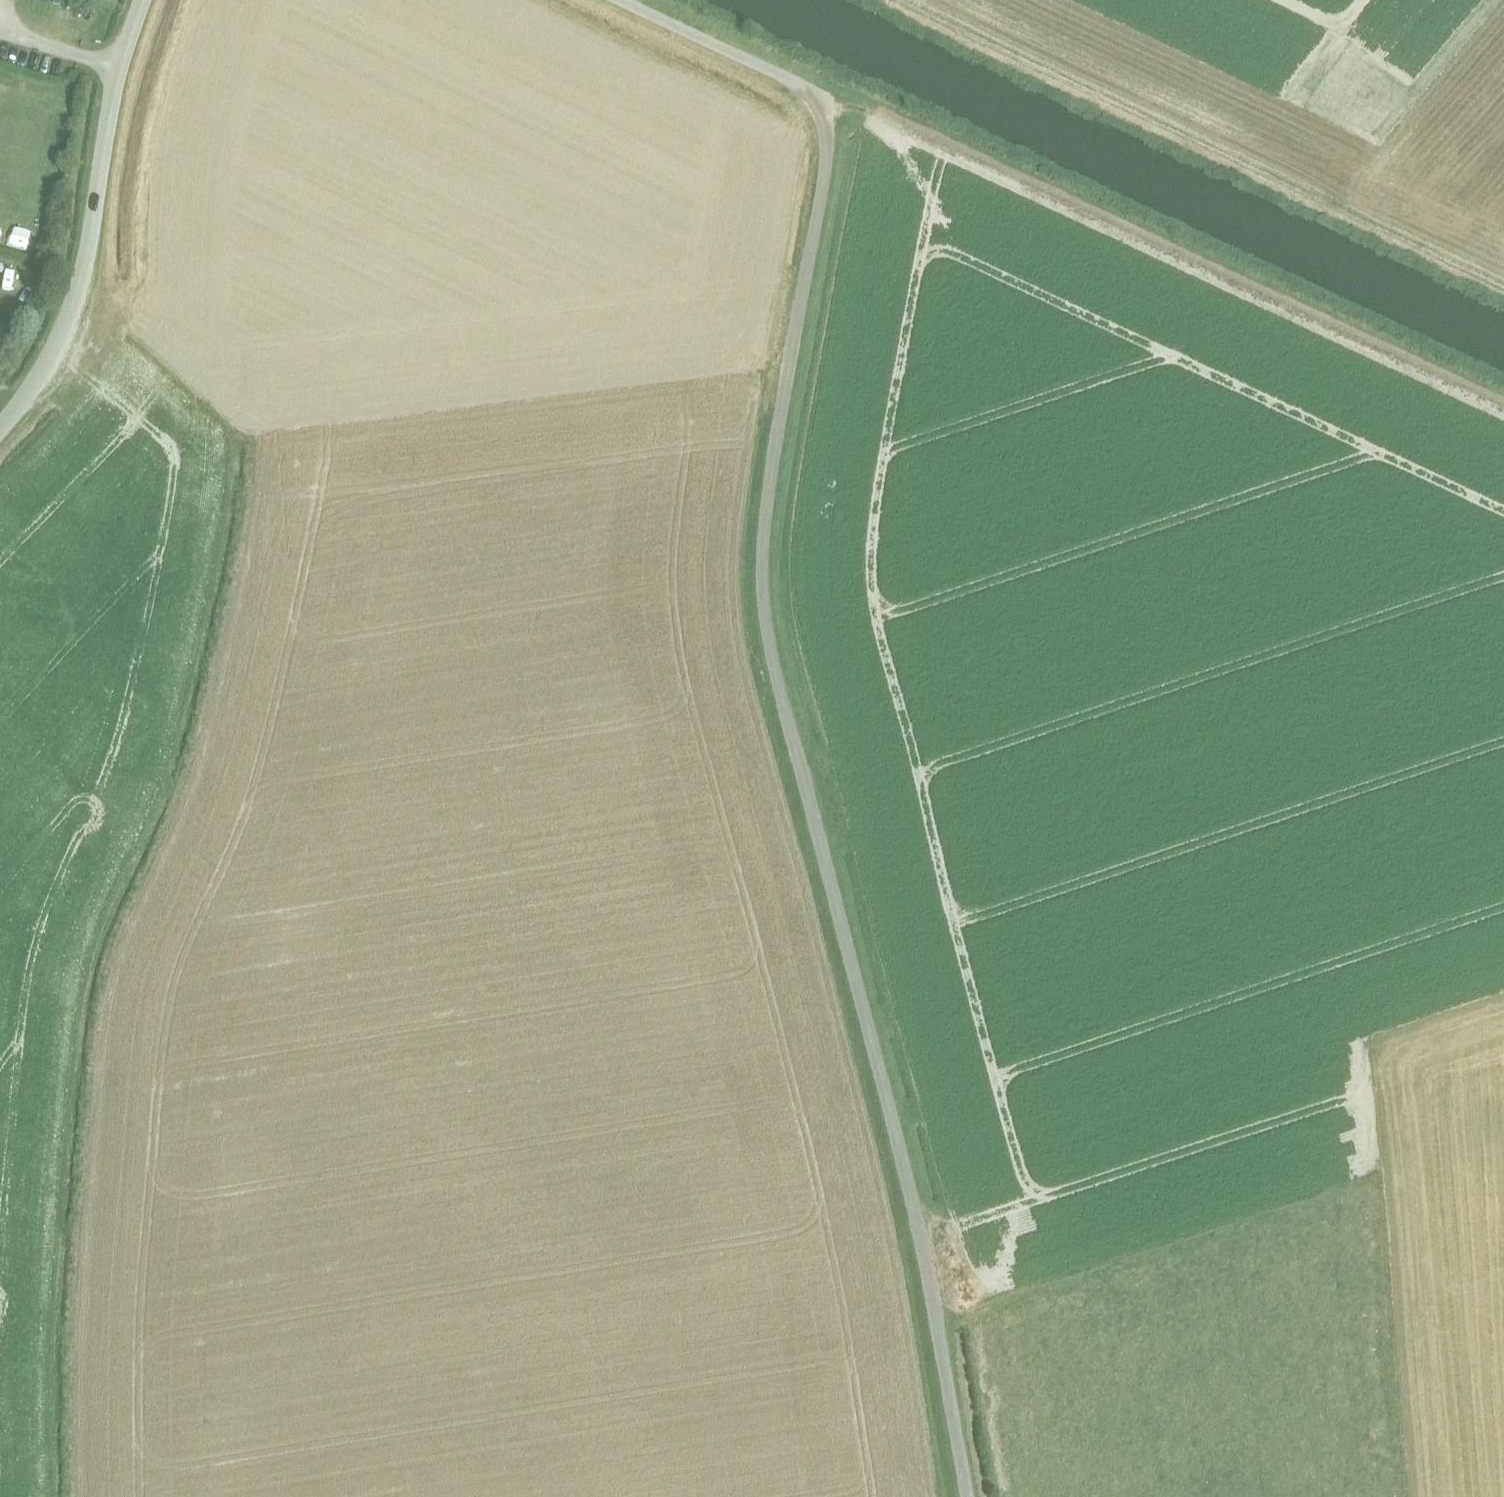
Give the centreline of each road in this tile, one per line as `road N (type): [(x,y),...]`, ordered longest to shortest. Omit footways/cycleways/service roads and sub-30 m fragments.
road 1 (track): [(967,1496),(917,1217),(766,627),(767,502),(826,127)]
road 2 (unclassified): [(0,428),(36,381),(78,293),(119,66),(143,0)]
road 3 (unclassified): [(826,127),(806,91),(617,0)]

